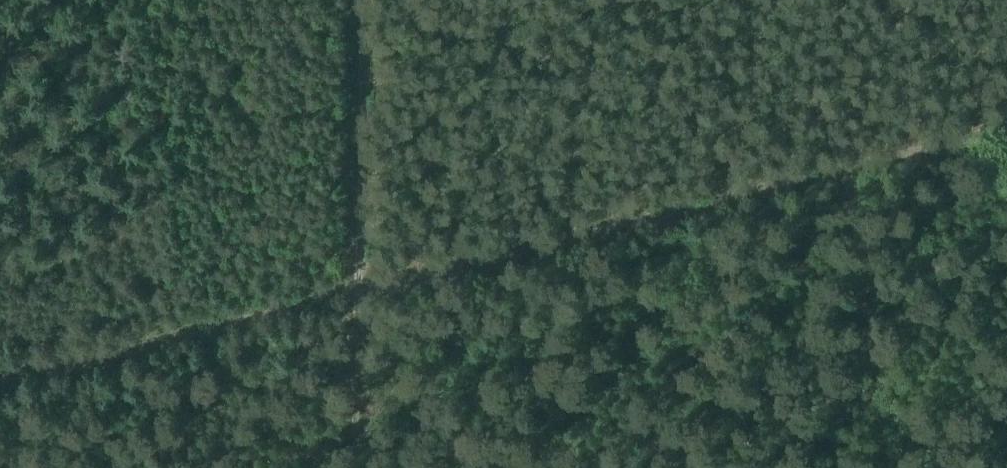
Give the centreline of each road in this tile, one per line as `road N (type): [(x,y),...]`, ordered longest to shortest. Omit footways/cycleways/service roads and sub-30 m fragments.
road 1 (track): [(0,382),(1006,129)]
road 2 (track): [(364,0),(356,467)]

